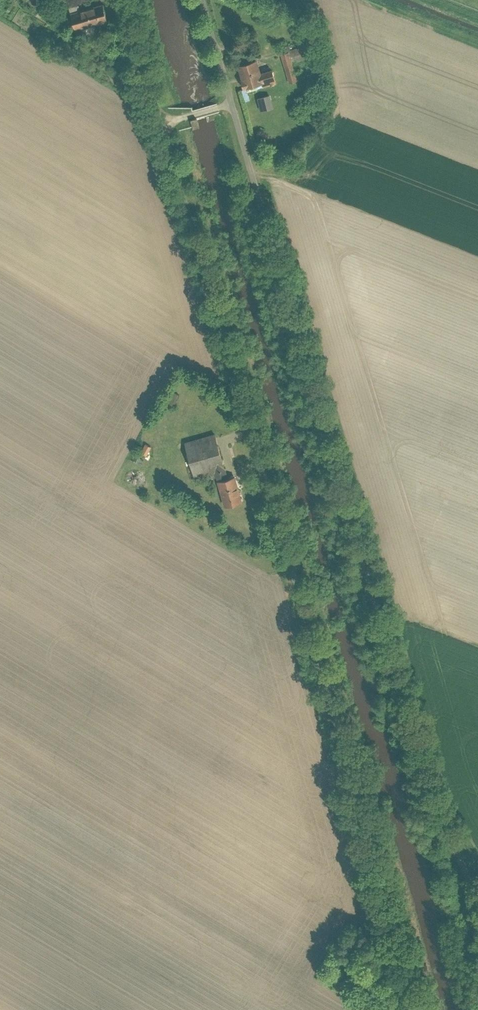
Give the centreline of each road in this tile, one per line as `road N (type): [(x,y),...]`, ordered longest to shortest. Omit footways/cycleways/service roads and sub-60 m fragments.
road 1 (unclassified): [(477,992),(470,891),(431,807),(231,103)]
road 2 (unclassified): [(418,1009),(160,122)]
road 3 (unclassified): [(160,122),(125,0)]

